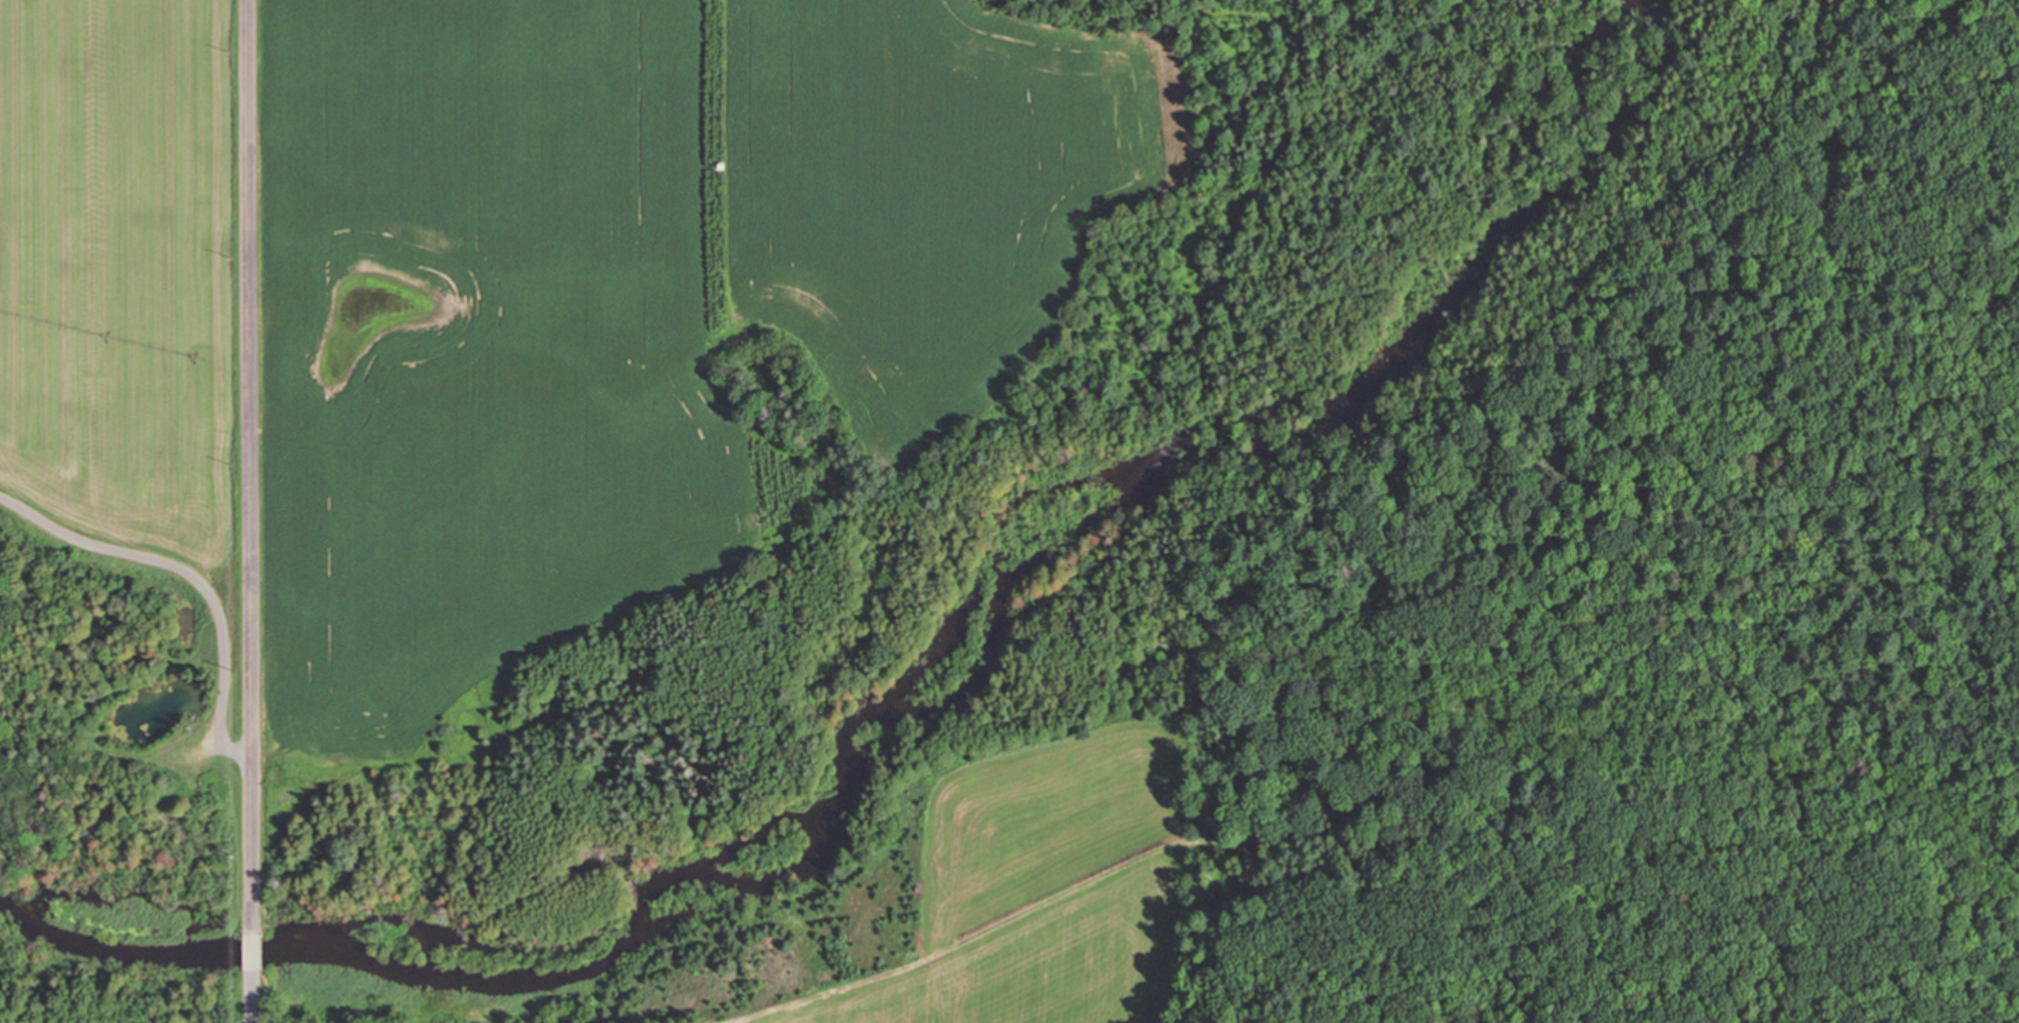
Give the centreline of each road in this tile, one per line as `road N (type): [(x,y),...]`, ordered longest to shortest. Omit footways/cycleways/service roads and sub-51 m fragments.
road 1 (residential): [(252,933),(249,0)]

